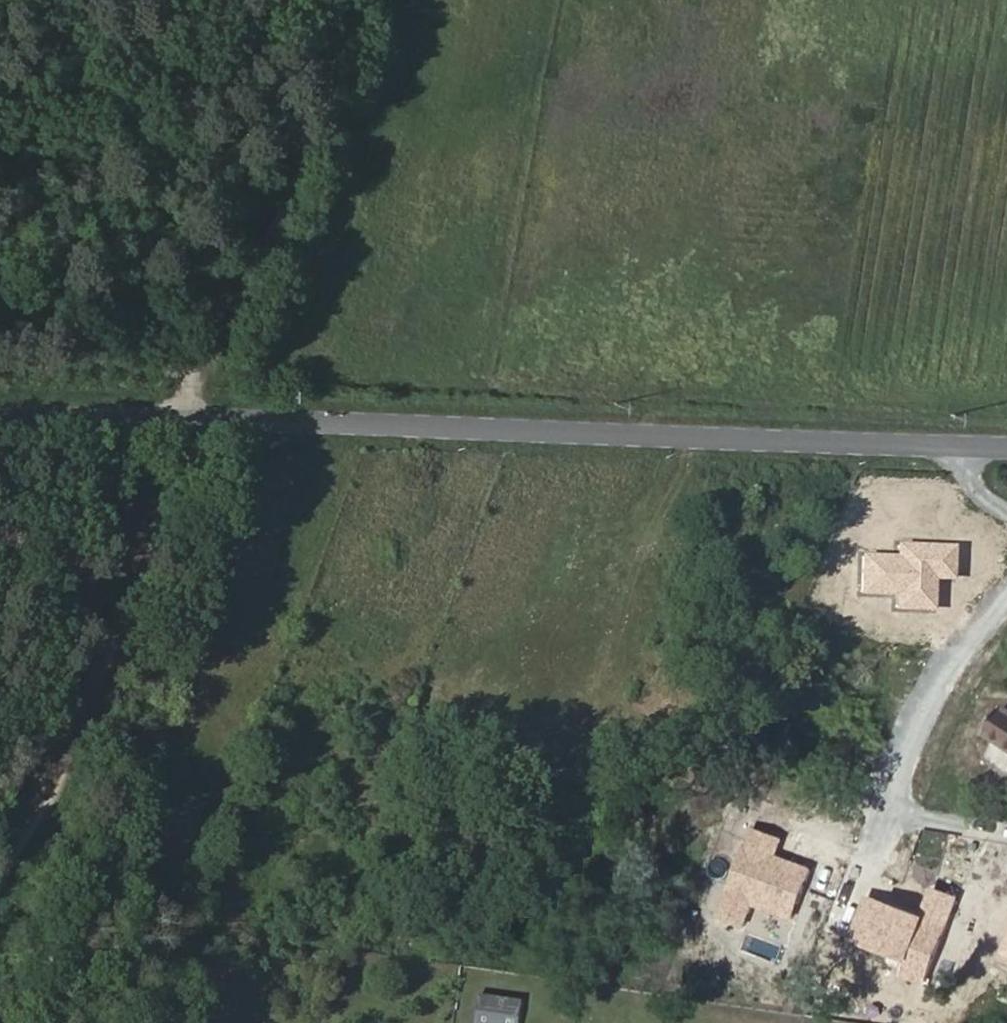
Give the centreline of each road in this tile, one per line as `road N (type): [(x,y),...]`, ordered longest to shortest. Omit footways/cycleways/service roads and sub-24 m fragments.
road 1 (tertiary): [(0,418),(1006,452)]
road 2 (track): [(0,902),(54,824),(176,422),(282,0)]

